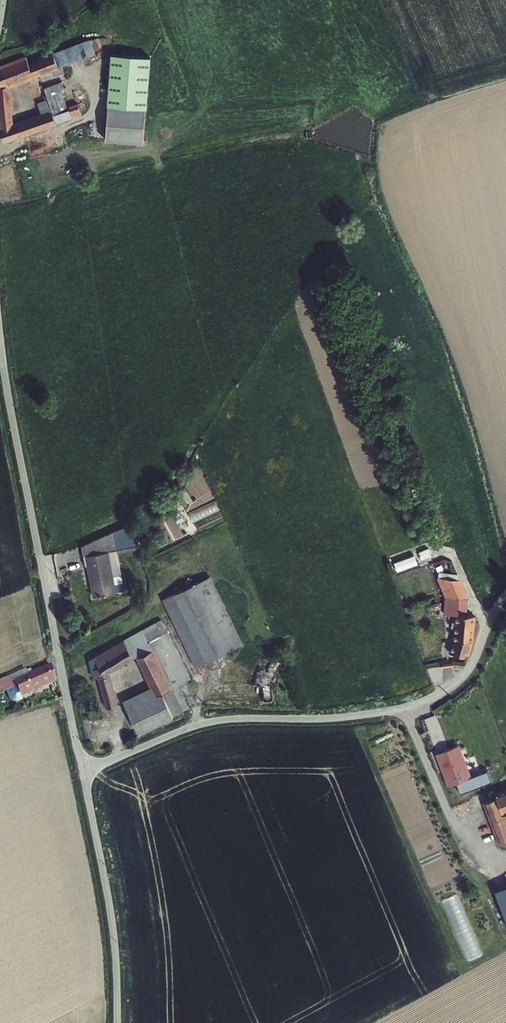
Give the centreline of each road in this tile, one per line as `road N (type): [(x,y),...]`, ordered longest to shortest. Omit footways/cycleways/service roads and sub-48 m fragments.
road 1 (unclassified): [(82,773),(204,723),(345,716),(424,701),(465,674),(505,595)]
road 2 (unclassified): [(0,333),(82,773)]
road 3 (unclassified): [(82,773),(113,929),(117,1022)]

